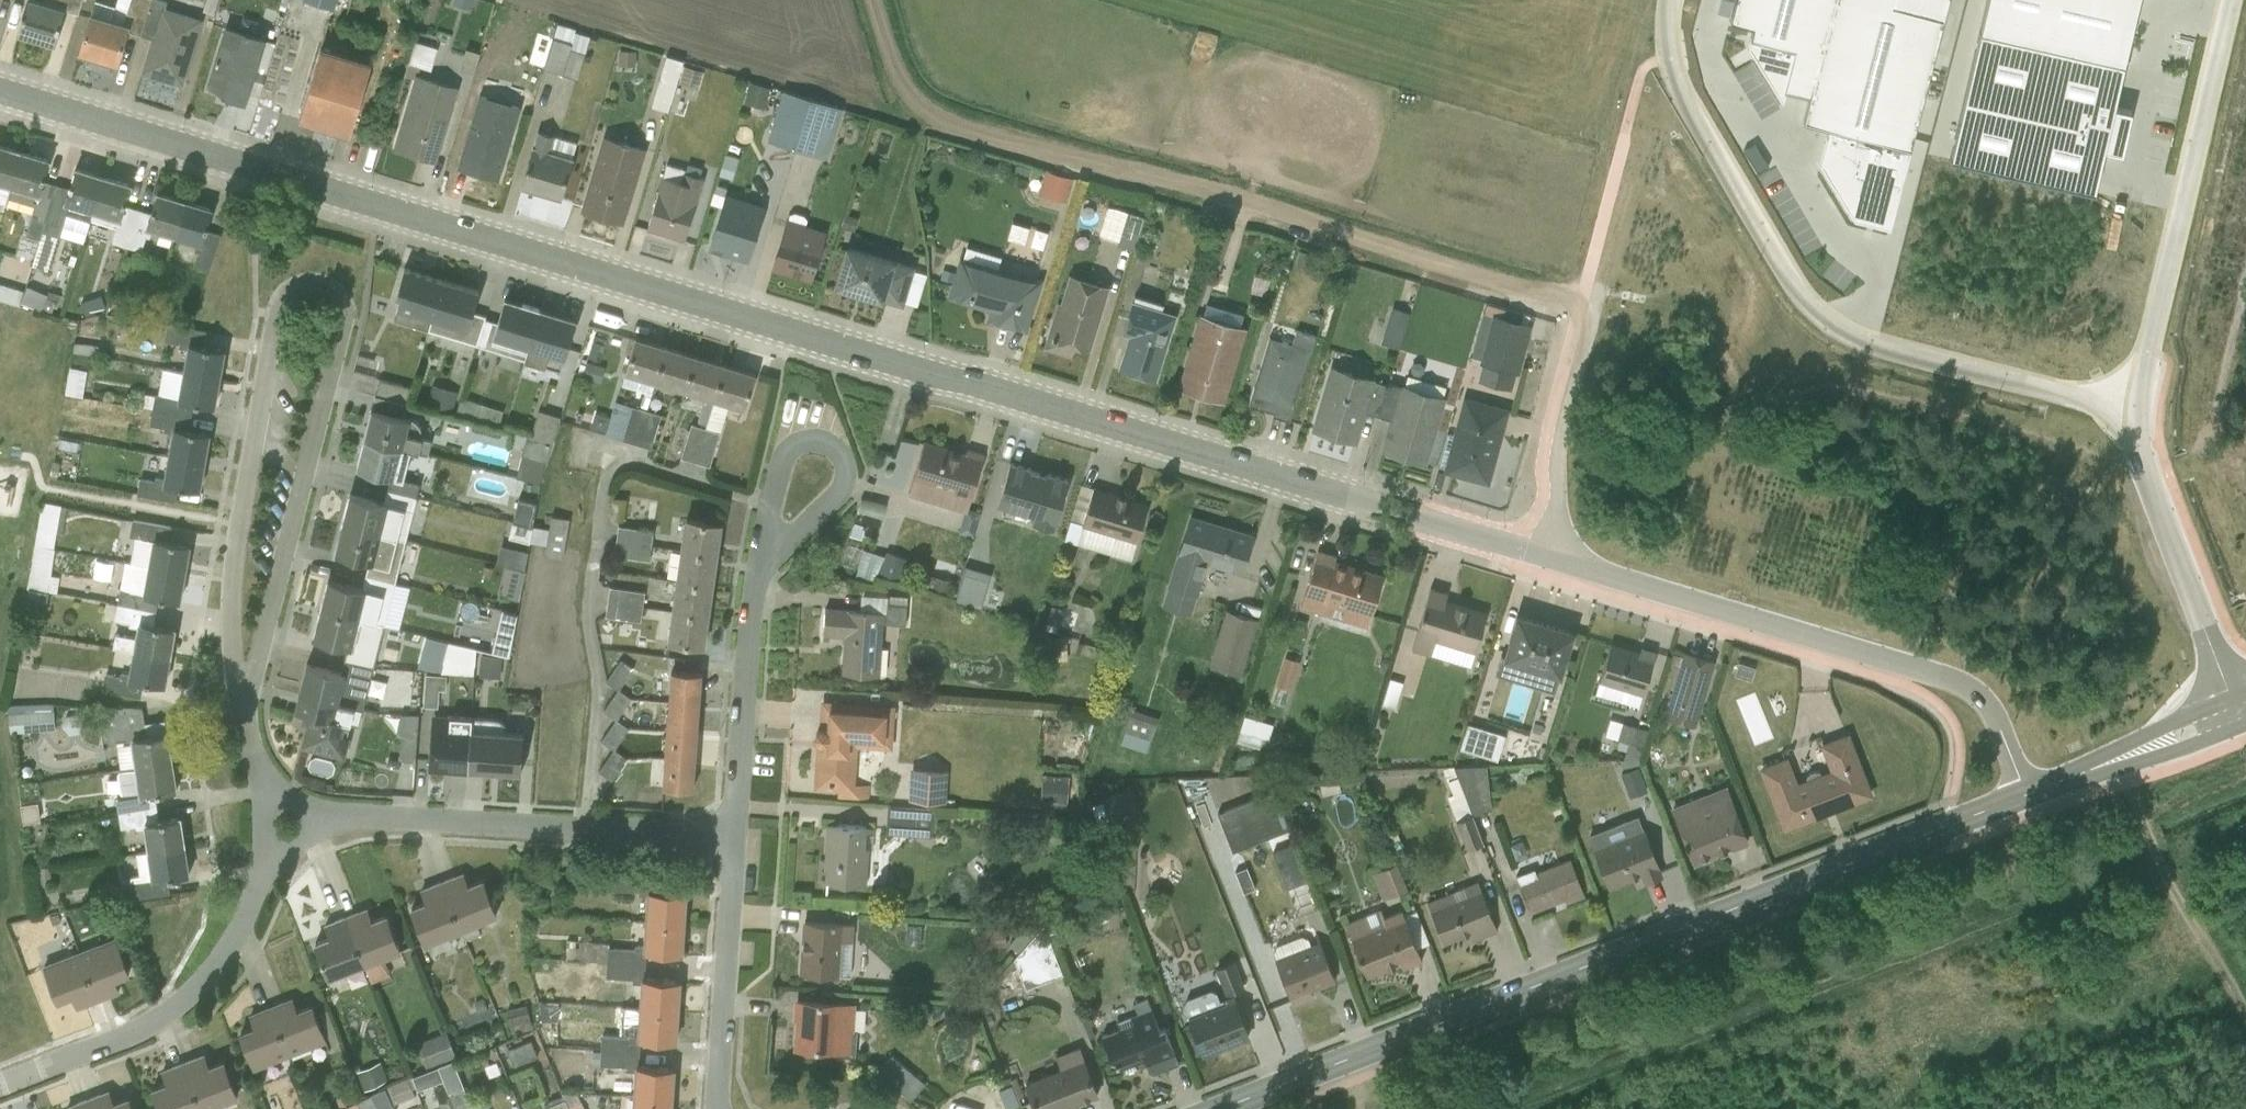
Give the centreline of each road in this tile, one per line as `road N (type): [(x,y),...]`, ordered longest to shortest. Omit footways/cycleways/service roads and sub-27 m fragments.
road 1 (tertiary): [(0,90),(1547,556)]
road 2 (secondary): [(2025,795),(1221,1108)]
road 3 (residential): [(243,692),(259,657),(340,336),(344,309),(314,282),(292,286),(280,305),(267,364),(234,554),(234,660)]
road 4 (track): [(871,0),(888,62),(921,108),(939,117),(1586,311)]
road 5 (unclassified): [(1668,0),(1668,56),(1677,85),(1804,299),(1838,332),(2138,402)]
road 6 (tertiary): [(1547,556),(1960,686),(1989,712),(2025,795)]
road 7 (unclassified): [(2138,402),(2227,0)]
road 8 (residential): [(733,836),(326,815)]
road 9 (residential): [(269,852),(219,962),(171,1007),(0,1082)]
road 10 (unclassified): [(2138,402),(2142,457),(2236,716)]
road 11 (residential): [(733,836),(748,607),(759,561)]
road 12 (residential): [(718,1108),(733,836)]
road 13 (residential): [(759,561),(789,446),(809,438),(832,444),(846,474),(803,527)]
road 14 (unclassified): [(1586,311),(1557,430),(1547,556)]
road 15 (track): [(2245,271),(2208,440),(2190,468),(2151,483)]
road 16 (secondary): [(2236,716),(2025,795)]
road 17 (unclassified): [(1586,311),(1627,154)]

